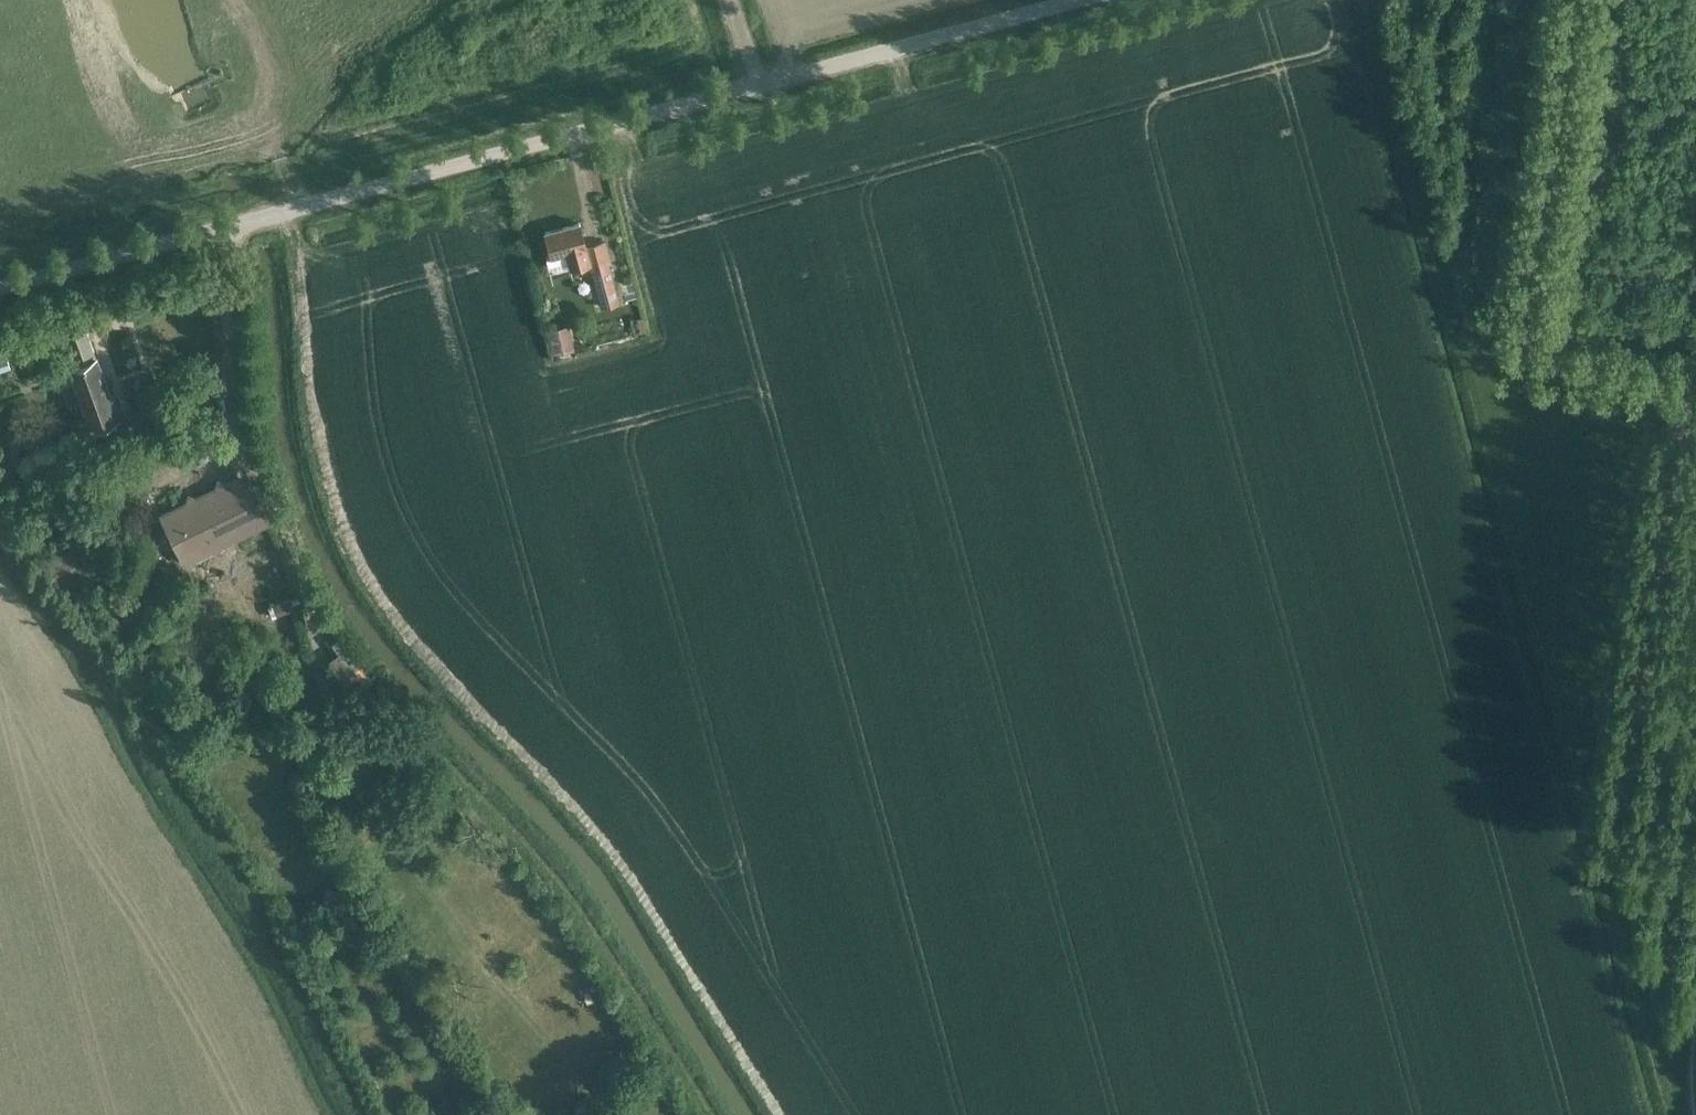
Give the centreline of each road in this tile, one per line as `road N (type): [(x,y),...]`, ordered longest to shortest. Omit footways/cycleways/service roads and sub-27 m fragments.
road 1 (unclassified): [(0,288),(1076,0)]

